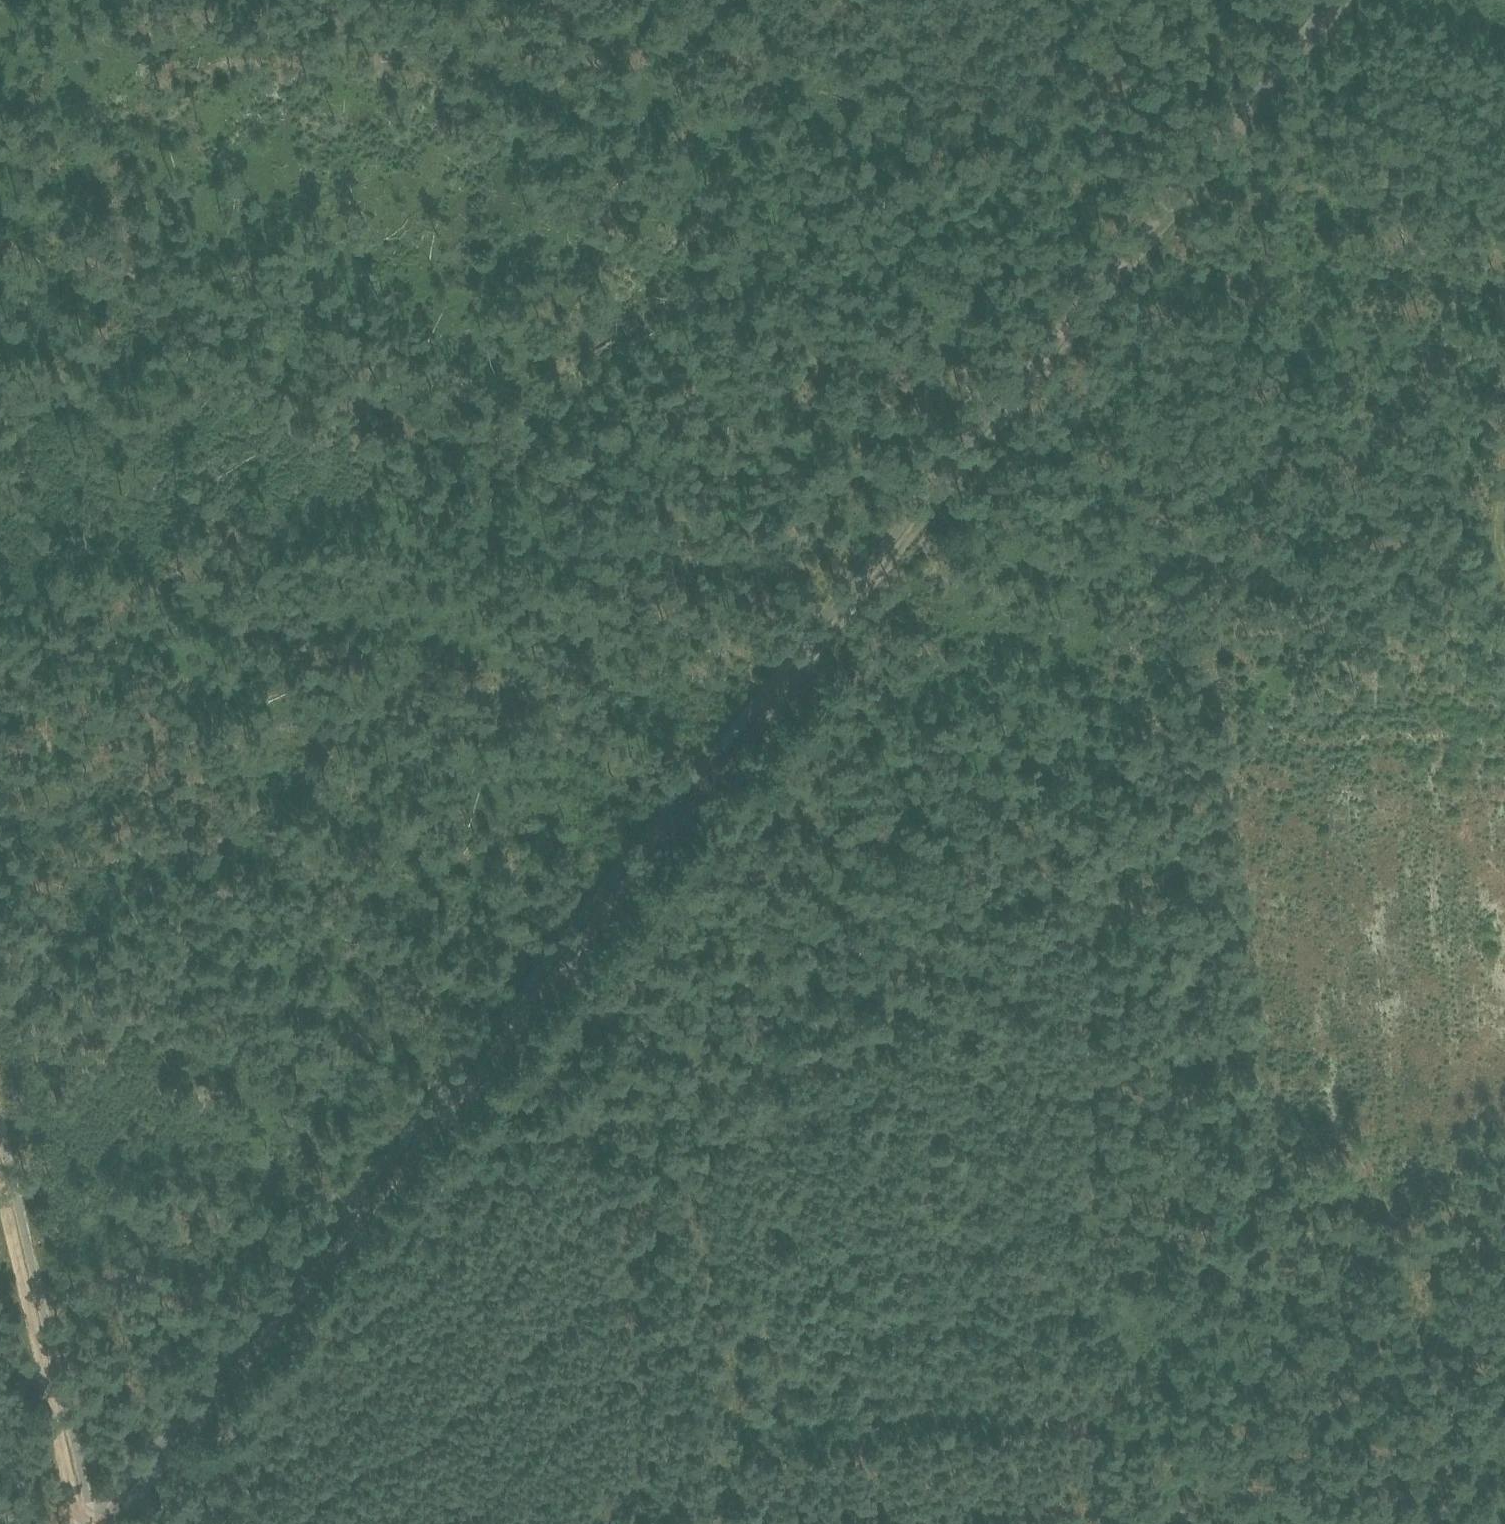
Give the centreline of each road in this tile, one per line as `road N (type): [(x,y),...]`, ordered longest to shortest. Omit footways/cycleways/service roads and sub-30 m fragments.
road 1 (track): [(106,1523),(170,1458),(1359,0)]
road 2 (track): [(76,1523),(0,1228)]

